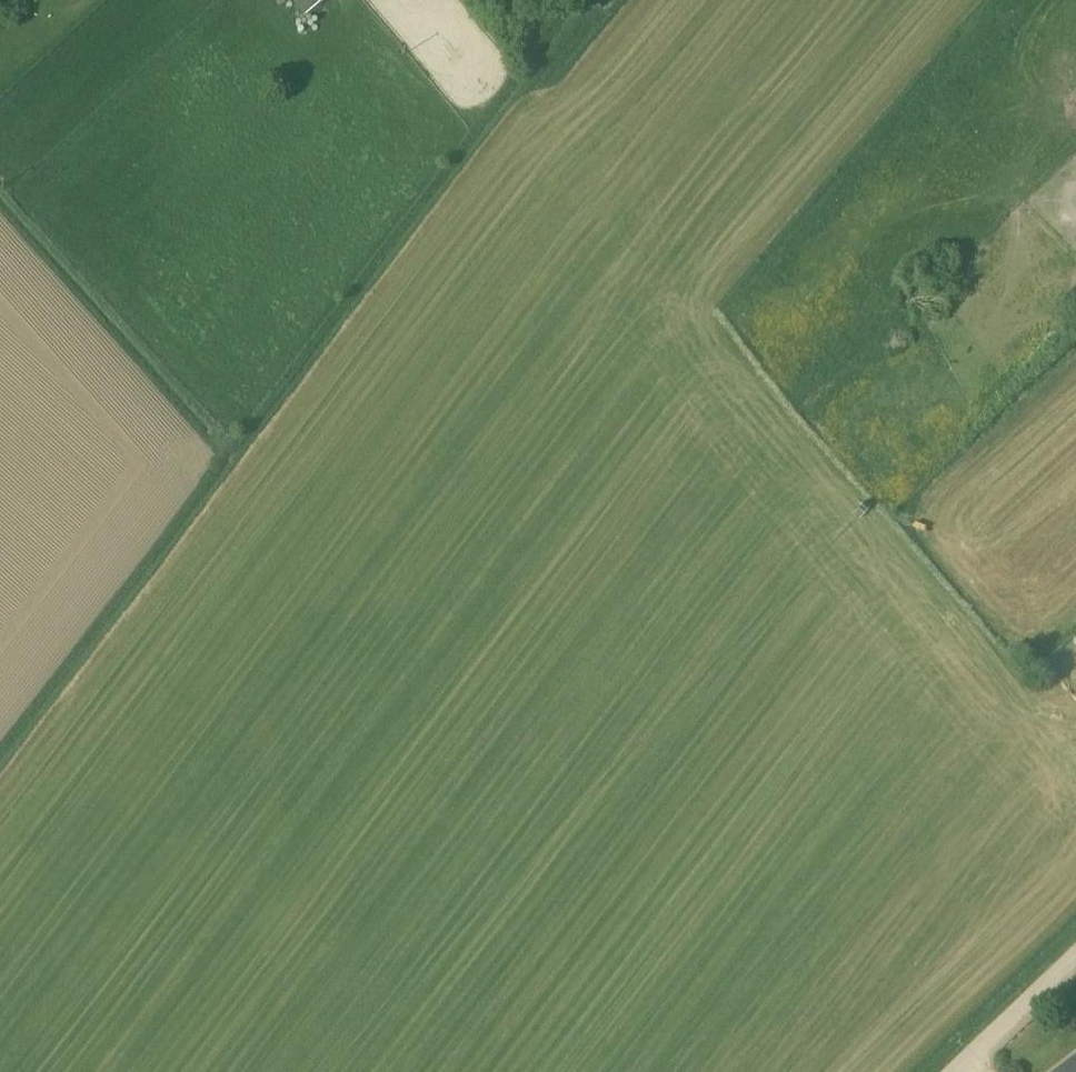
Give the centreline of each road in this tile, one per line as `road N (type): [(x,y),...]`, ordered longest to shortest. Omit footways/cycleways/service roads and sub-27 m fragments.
road 1 (unclassified): [(977,1071),(1075,976)]

